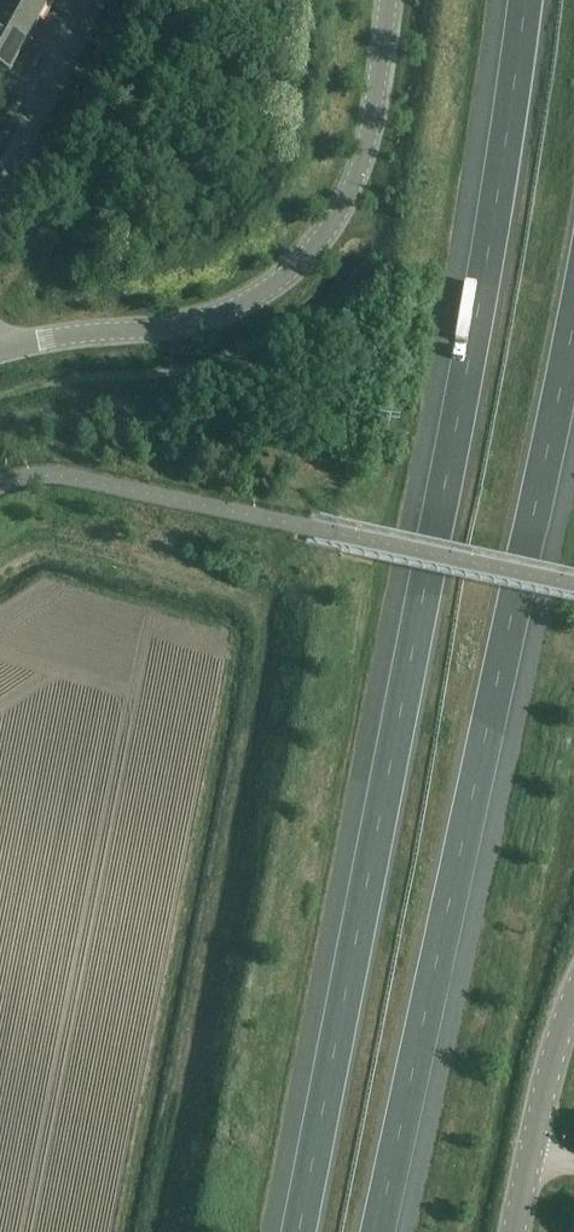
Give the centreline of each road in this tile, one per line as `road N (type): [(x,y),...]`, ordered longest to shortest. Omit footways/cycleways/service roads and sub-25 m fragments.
road 1 (motorway): [(524,0),(449,457),(293,1231)]
road 2 (motorway): [(378,1231),(573,302)]
road 3 (unclassified): [(0,348),(209,319),(286,276),(337,218),(356,181),(388,0)]
road 4 (unclassified): [(0,184),(91,0)]
road 5 (secondary): [(529,1154),(573,1001)]

